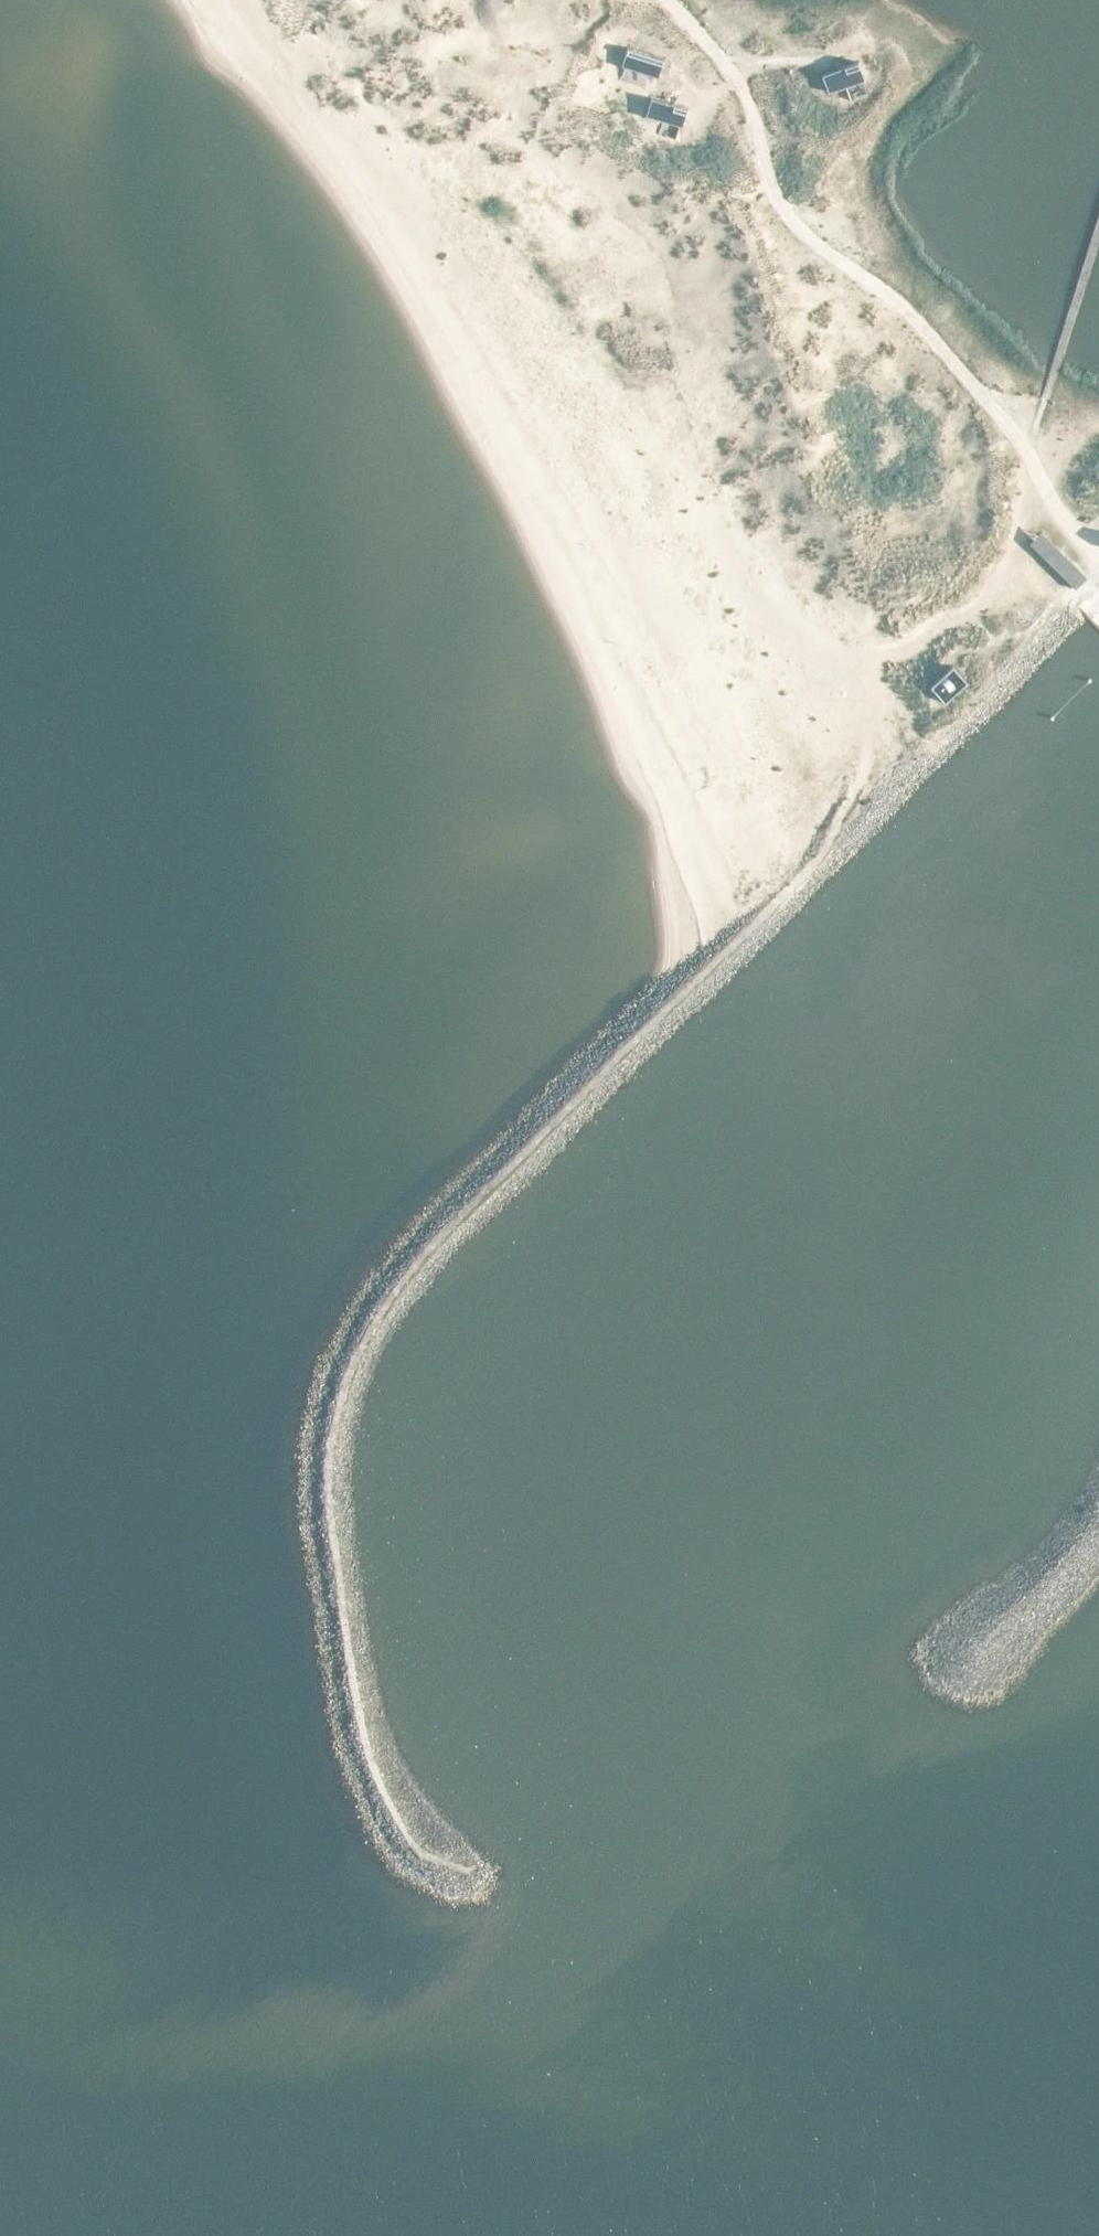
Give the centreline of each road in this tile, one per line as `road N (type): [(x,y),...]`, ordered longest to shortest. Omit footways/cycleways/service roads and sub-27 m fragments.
road 1 (track): [(1098,568),(1003,469),(967,397),(865,280),(758,206),(733,161),(702,57),(658,0)]
road 2 (track): [(1003,469),(936,589),(847,635)]

